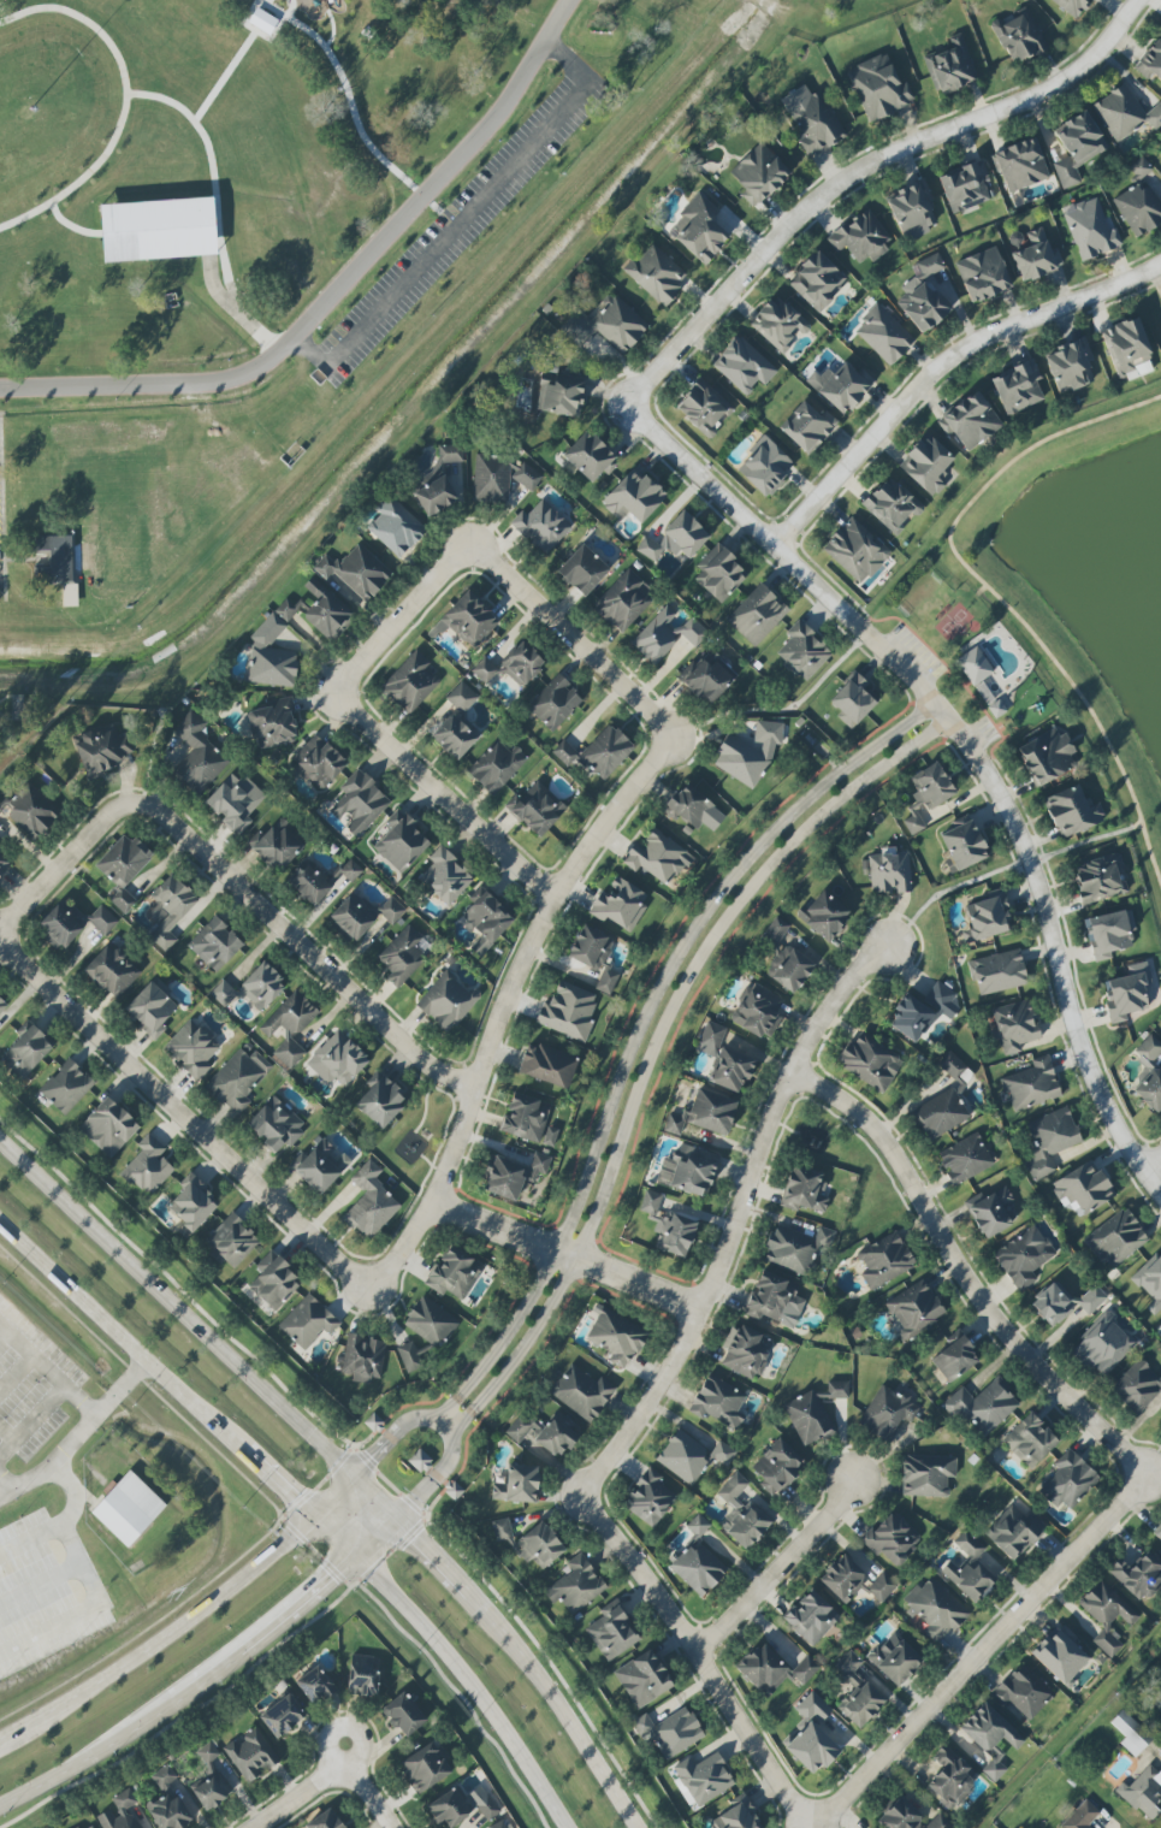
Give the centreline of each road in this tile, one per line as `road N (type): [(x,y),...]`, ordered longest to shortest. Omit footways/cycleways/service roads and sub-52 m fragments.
road 1 (residential): [(402,1524),(451,1472),(458,1431),(509,1372),(579,1262),(654,1051),(710,946),(829,810),(952,722)]
road 2 (residential): [(938,705),(796,812),(705,919),(634,1045),(571,1221),(535,1295),(439,1419),(402,1431),(357,1478)]
road 3 (residential): [(639,402),(651,428),(922,684),(994,777),(1038,880),(1091,1072),(1160,1194)]
road 4 (secondary): [(635,1827),(525,1660),(402,1524),(0,1141)]
road 5 (residential): [(0,399),(214,397),(243,390),(288,355),(508,112),(575,0)]
road 6 (residential): [(1142,0),(1082,71),(1019,106),(873,165),(819,201),(651,378),(639,402)]
road 7 (residential): [(664,730),(657,759),(579,862),(522,964),(433,1205)]
road 8 (residential): [(1133,1474),(1116,1445),(993,1317),(875,1129),(839,1099),(792,1078)]
road 9 (residential): [(12,942),(24,968),(336,1260),(368,1278)]
road 10 (residential): [(796,1806),(828,1811),(842,1803),(1125,1502),(1133,1474)]
road 11 (secondary): [(0,1804),(178,1696),(402,1524)]
road 12 (residential): [(780,546),(954,357),(1160,268)]
road 13 (residential): [(474,1087),(425,1063),(164,817),(125,806)]
road 14 (secondary): [(0,1227),(315,1519)]
road 15 (residential): [(894,942),(865,964),(805,1051),(700,1312)]
road 16 (secondary): [(315,1519),(493,1708),(565,1827)]
road 17 (secondary): [(315,1519),(194,1622),(0,1746)]
road 18 (residential): [(591,1491),(598,1520),(697,1651),(796,1806)]
road 19 (residential): [(556,897),(359,718),(349,692)]
road 20 (residential): [(433,1205),(700,1312)]
road 21 (residential): [(423,199),(365,143),(337,63),(310,26),(263,0)]
road 22 (residential): [(480,558),(494,563),(664,730)]
road 23 (residential): [(851,1484),(793,1560),(697,1651)]
road 24 (residential): [(700,1312),(676,1363),(591,1491)]
road 25 (residential): [(349,692),(357,667),(439,579),(480,558)]
road 26 (residential): [(125,806),(22,912),(12,942)]
road 27 (residential): [(288,355),(220,296),(214,266)]

